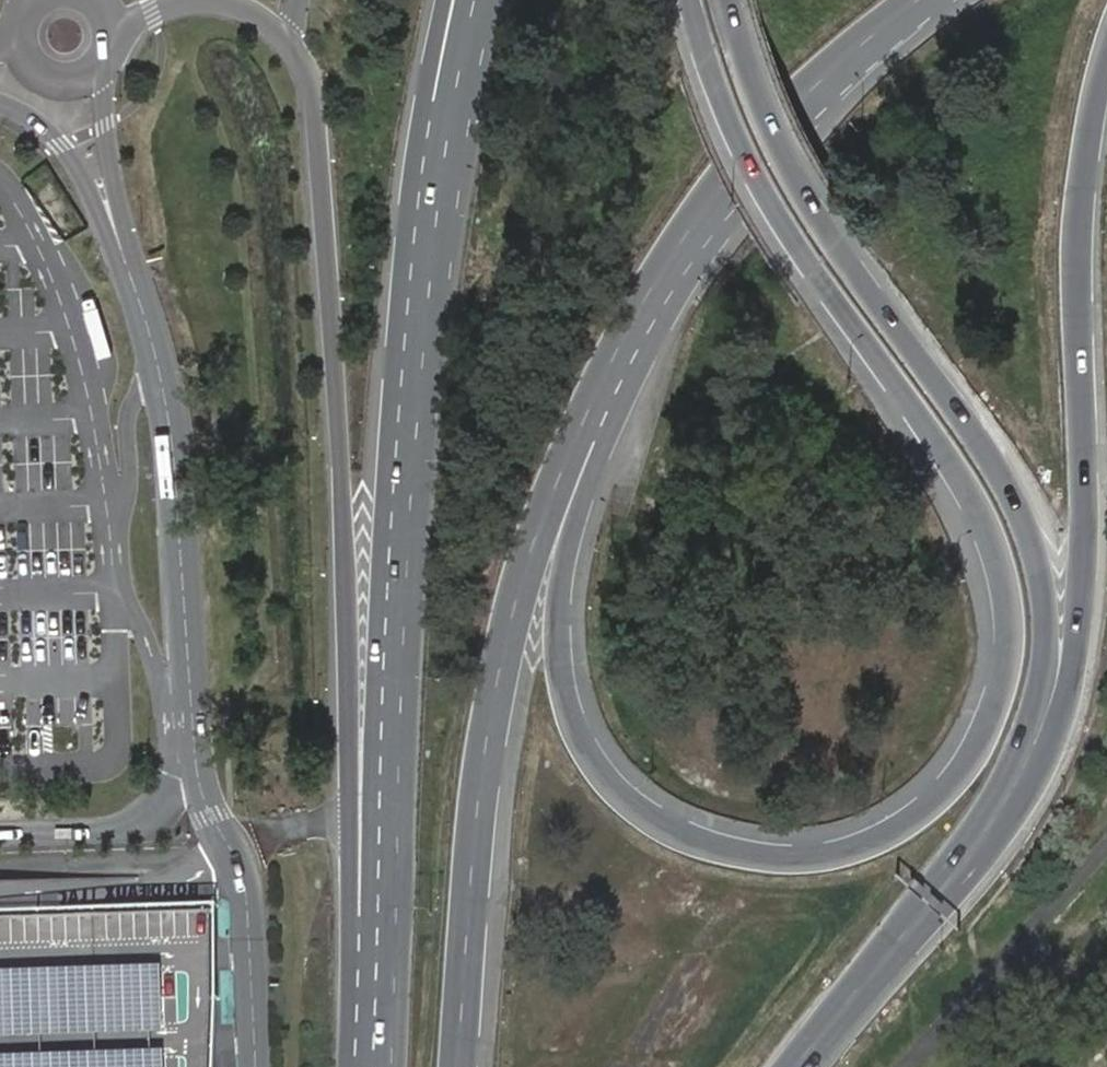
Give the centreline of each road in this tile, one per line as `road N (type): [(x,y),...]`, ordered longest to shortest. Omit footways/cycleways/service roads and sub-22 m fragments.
road 1 (motorway): [(693,0),(708,57),(769,198),(976,497),(1006,571),(1012,641),(993,714),(963,767),(915,820),(849,850),(785,859),(698,839),(637,806),(586,746),(566,684),(573,549),(678,254)]
road 2 (trunk): [(109,45),(152,12),(223,2),(260,17),(285,40),(315,101),(345,545),(350,914),(369,1066)]
road 3 (trunk): [(927,910),(1036,722),(1049,644),(1042,567),(1003,476),(795,180),(725,0)]
road 4 (motorway): [(927,910),(1028,798),(1064,727),(1082,649),(1083,246),(1106,83)]
road 5 (motorway): [(463,1066),(494,727),(518,617),(539,543),(593,411),(678,254)]
road 6 (trunk): [(411,315),(408,522),(373,1066)]
road 7 (unclassified): [(194,751),(180,474),(157,359),(116,233)]
road 8 (motorway): [(678,254),(811,94),(923,0)]
road 9 (unclassified): [(256,1066),(244,885),(194,751)]
road 10 (trunk): [(480,0),(411,315)]
road 11 (motorway): [(444,0),(429,72),(411,315)]
road 12 (unclassified): [(0,835),(135,827),(165,800),(194,751)]
road 13 (trunk): [(799,1066),(927,910)]
road 14 (unclassified): [(116,233),(61,145),(0,105)]
road 15 (unclassified): [(116,233),(101,65)]
road 16 (unclassified): [(21,28),(25,58),(46,79),(76,82),(101,65)]

